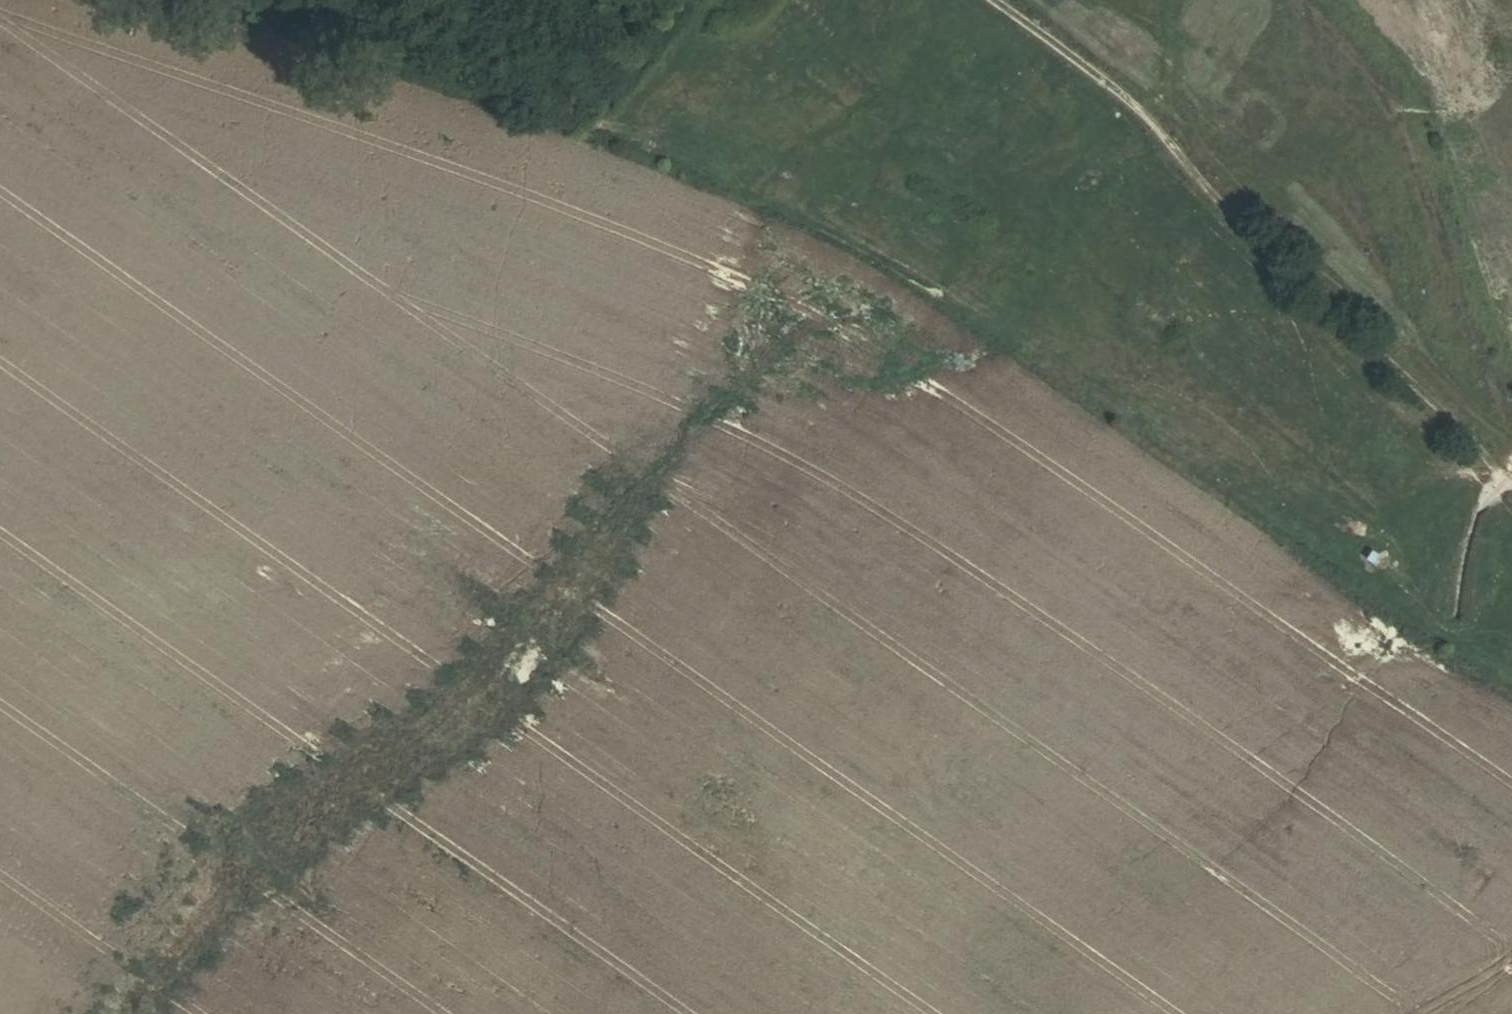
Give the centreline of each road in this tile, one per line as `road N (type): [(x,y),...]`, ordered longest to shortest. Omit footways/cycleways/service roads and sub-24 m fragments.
road 1 (track): [(1511,496),(1094,76),(990,0)]

